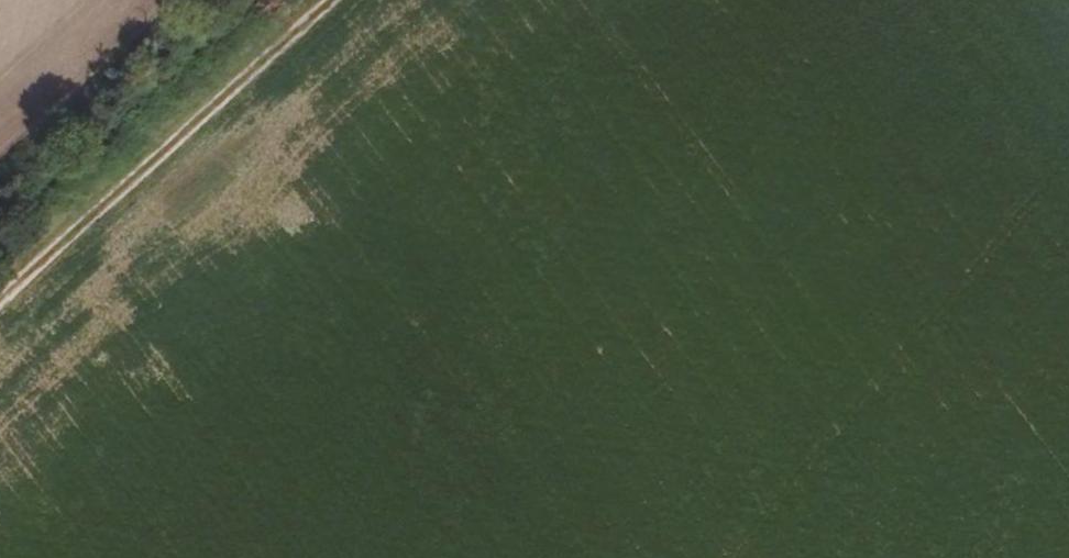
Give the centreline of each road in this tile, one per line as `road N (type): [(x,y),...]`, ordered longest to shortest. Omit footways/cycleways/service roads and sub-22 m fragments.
road 1 (track): [(0,300),(334,0)]

